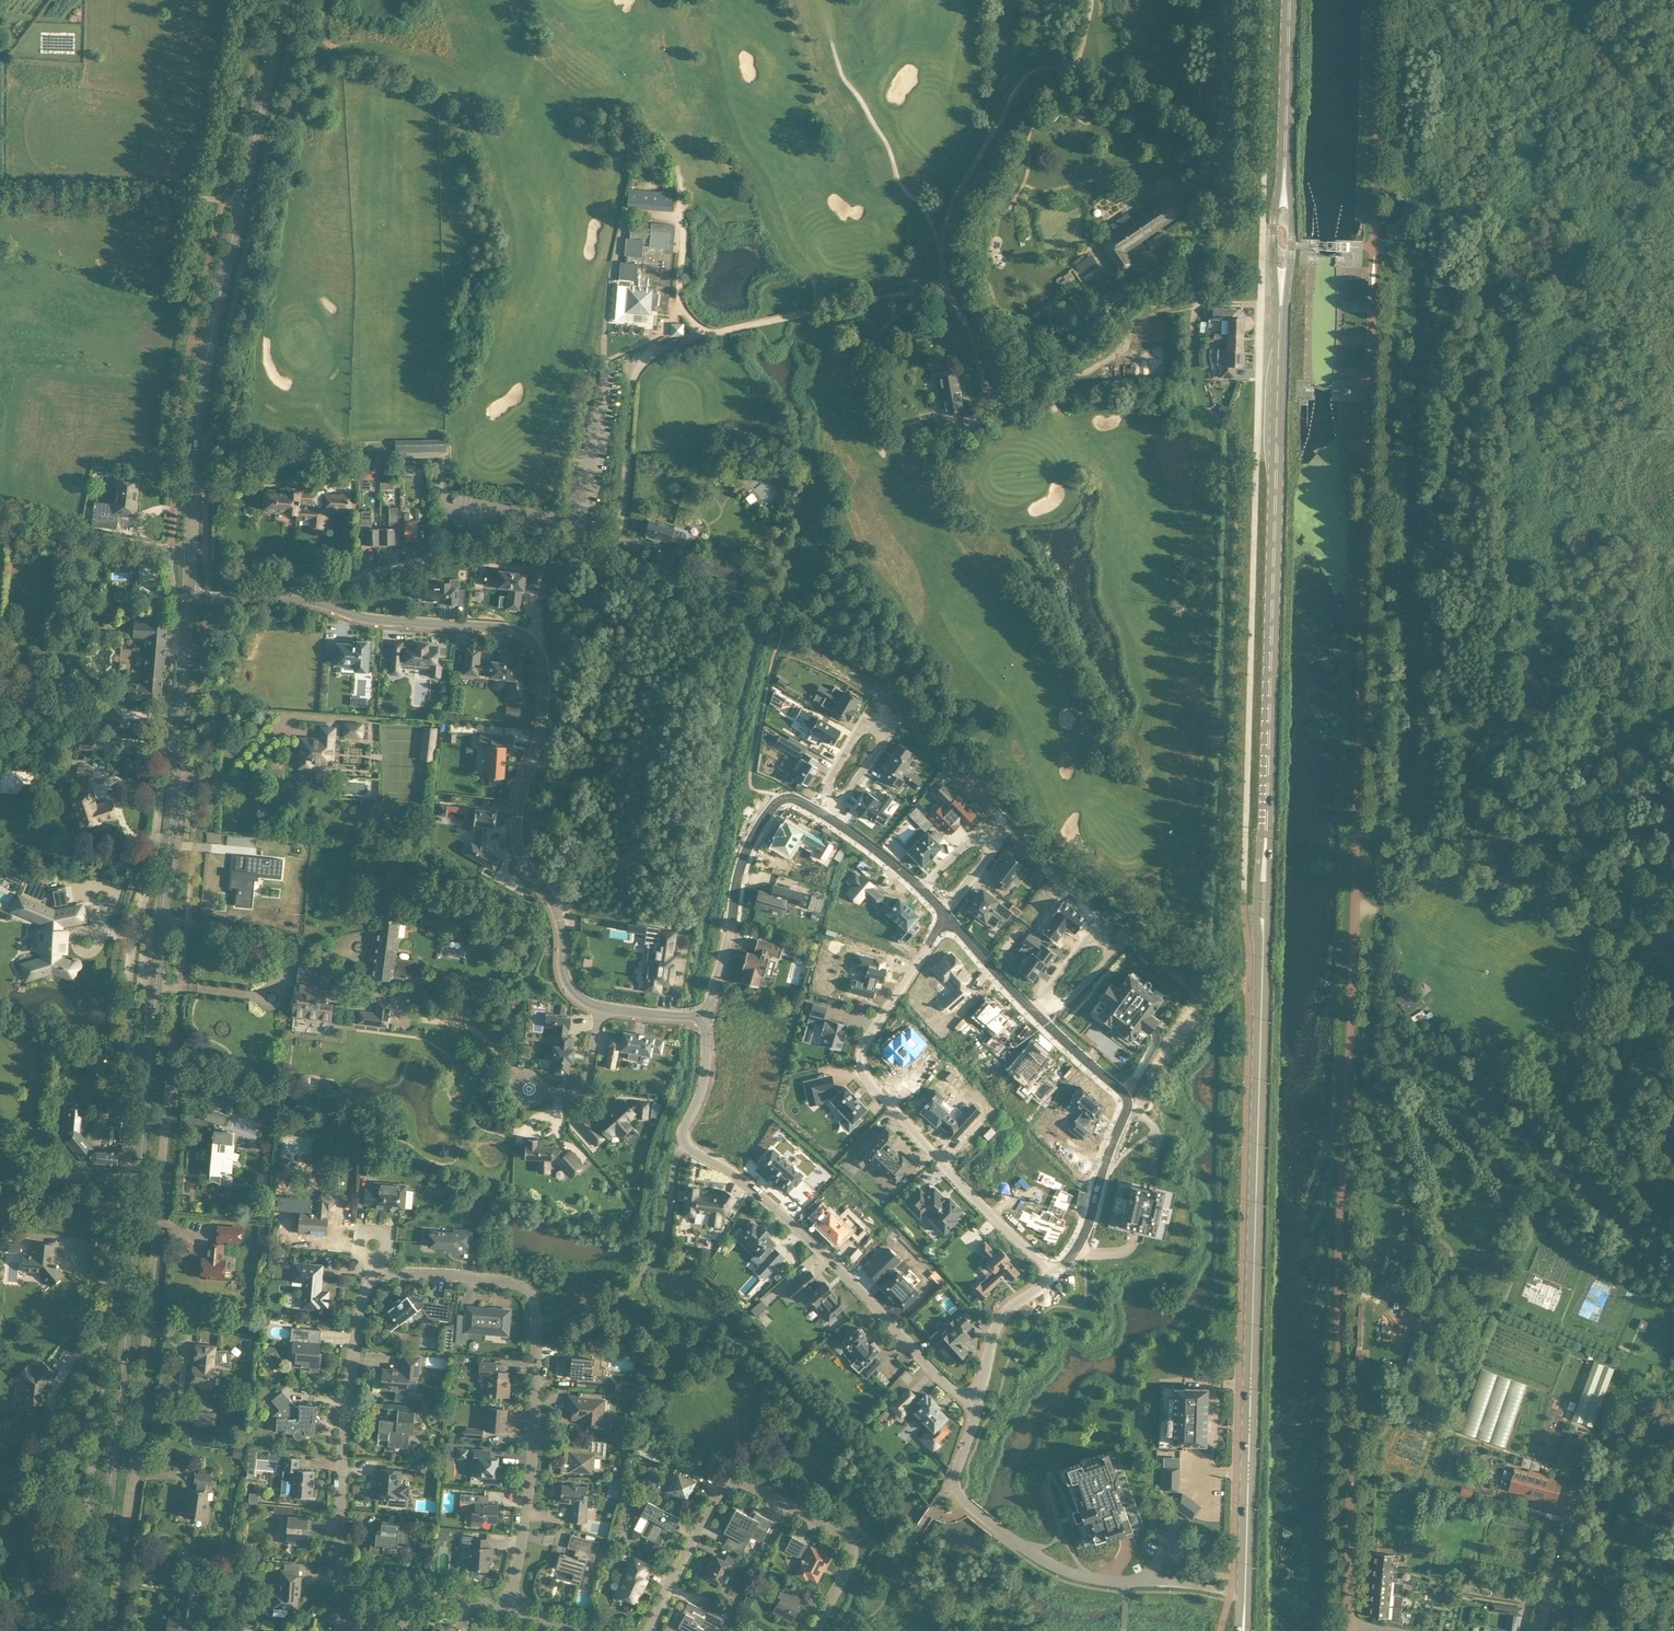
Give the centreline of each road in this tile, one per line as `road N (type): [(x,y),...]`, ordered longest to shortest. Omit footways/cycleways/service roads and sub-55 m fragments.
road 1 (secondary): [(1245,1629),(1264,940)]
road 2 (unclassified): [(111,1630),(177,990),(156,984)]
road 3 (tertiary): [(90,1630),(156,984)]
road 4 (residential): [(290,598),(372,619),(511,629),(537,647),(542,720),(516,839),(557,913),(566,980),(599,1008)]
road 5 (unclassified): [(536,1323),(536,1298),(517,1284),(387,1273),(365,1287),(342,1442),(339,1560),(354,1582),(407,1595)]
road 6 (unclassified): [(1348,1623),(1339,1229),(1349,1077)]
road 7 (secondary): [(1265,836),(1281,304)]
road 8 (unclassified): [(617,561),(632,364),(666,345),(946,283)]
road 9 (residential): [(975,1402),(784,1216),(685,1144),(682,1131),(706,1080),(705,1016)]
road 10 (residential): [(1053,1277),(861,1073),(867,1035),(944,919)]
road 11 (unclassified): [(1261,303),(1210,299),(1150,271),(1010,402),(989,387),(946,283)]
road 12 (track): [(1356,841),(1415,836),(1431,803),(1431,766),(1450,734),(1467,734),(1557,776),(1579,772),(1673,707)]
road 13 (residential): [(649,1630),(731,1481),(835,1530),(851,1546),(814,1630)]
road 14 (tertiary): [(156,984),(189,596)]
road 15 (tertiary): [(191,551),(198,417),(241,199)]
road 16 (unclassified): [(617,561),(575,547),(474,546),(313,579),(290,598)]
road 17 (residential): [(975,1402),(953,1485),(969,1505),(1071,1574),(1168,1583)]
road 18 (residential): [(1049,1028),(1116,1089),(1125,1111),(1081,1244),(1053,1277)]
road 19 (unclassified): [(536,1323),(533,1438),(510,1607)]
road 20 (residential): [(705,1016),(753,839),(779,803),(810,808)]
road 21 (unclassified): [(1374,246),(1382,0)]
road 22 (residential): [(810,808),(863,716),(889,735),(834,822)]
road 23 (unclassified): [(0,197),(241,199)]
road 24 (residential): [(1031,1010),(1090,929),(1118,953),(1049,1028)]
road 25 (tertiary): [(241,199),(280,0)]
road 26 (residential): [(917,890),(979,831),(996,846),(944,919)]
road 27 (secondary): [(1284,186),(1289,0)]
road 28 (unclassified): [(0,518),(170,551)]
road 29 (residential): [(1053,1277),(999,1321),(975,1402)]
road 30 (residential): [(599,1008),(580,1090),(527,1088)]
road 31 (residential): [(944,919),(1031,1010)]

